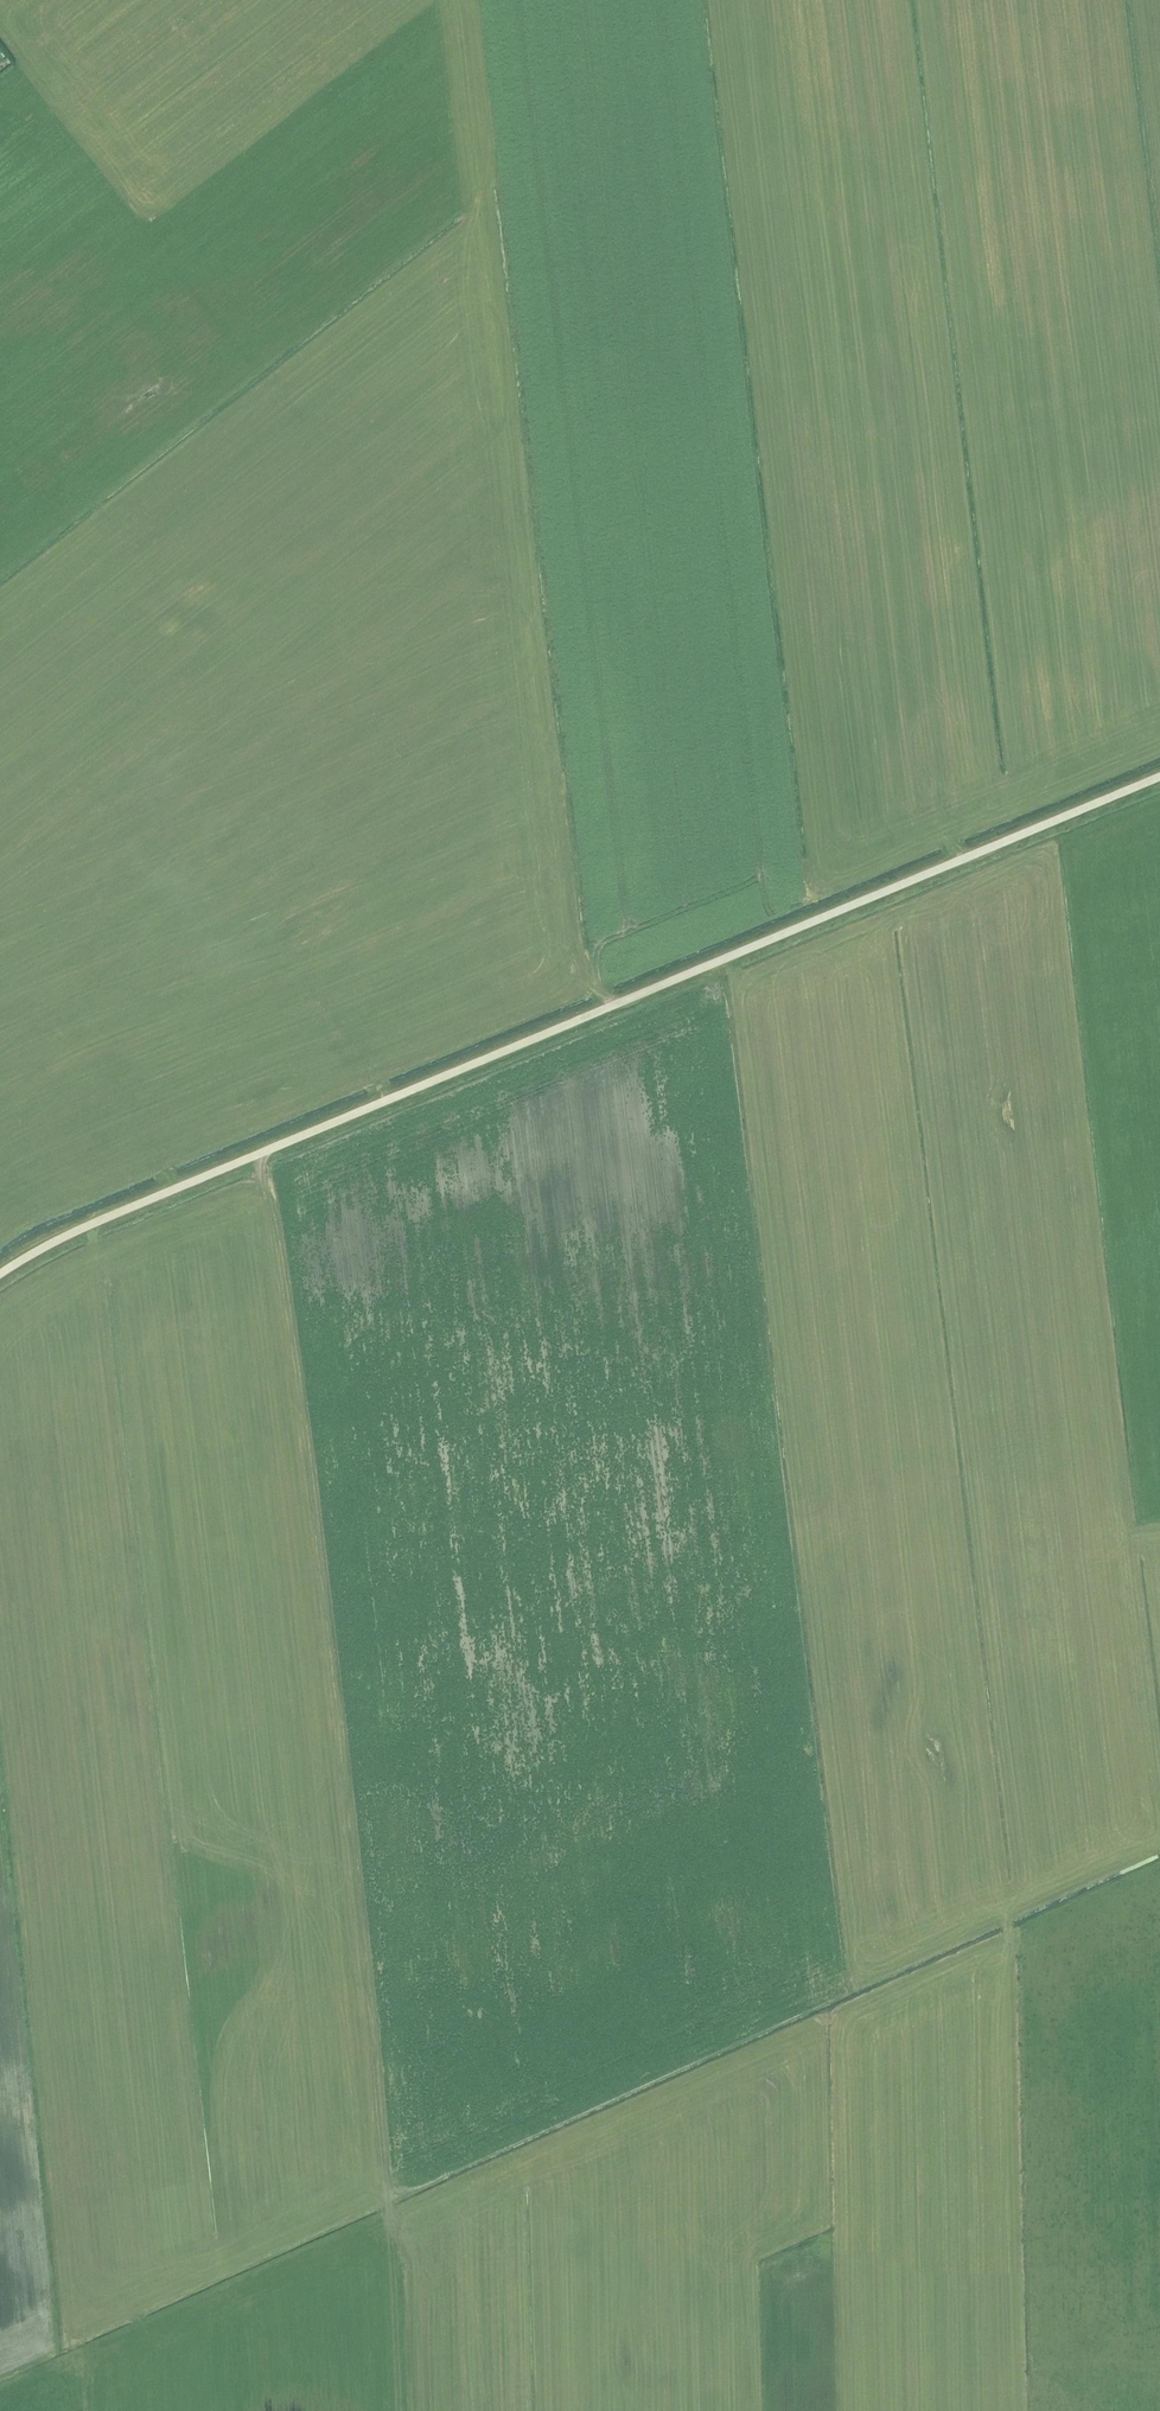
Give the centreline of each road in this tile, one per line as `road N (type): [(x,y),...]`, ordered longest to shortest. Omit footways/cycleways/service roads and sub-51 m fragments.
road 1 (track): [(255,1156),(282,1267),(338,1700),(375,2039),(397,2410)]
road 2 (unclassified): [(0,1274),(88,1226),(1159,776)]

